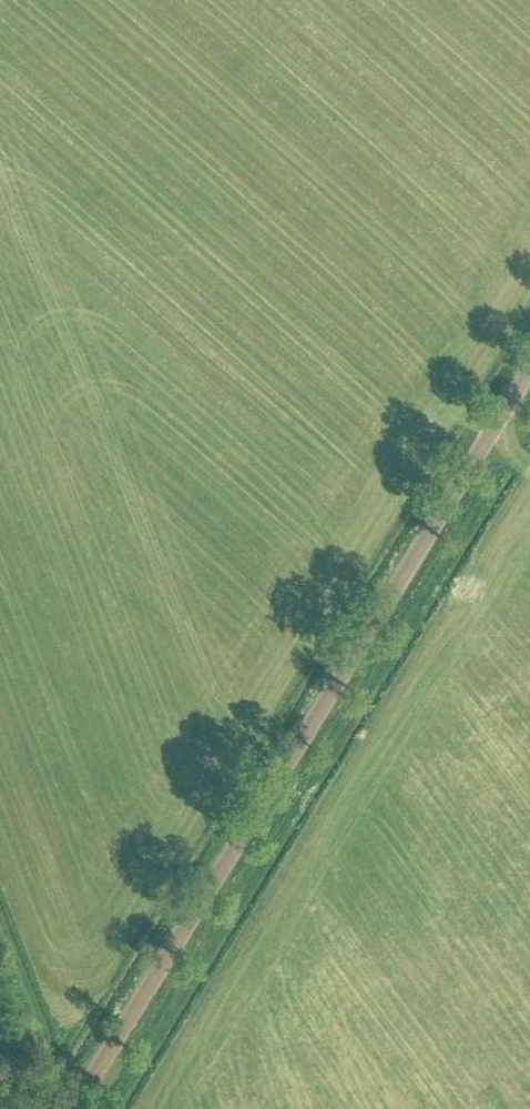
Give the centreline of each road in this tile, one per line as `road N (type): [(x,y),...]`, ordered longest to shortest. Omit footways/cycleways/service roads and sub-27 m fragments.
road 1 (unclassified): [(529,366),(71,1108)]
road 2 (track): [(79,1097),(0,890)]

